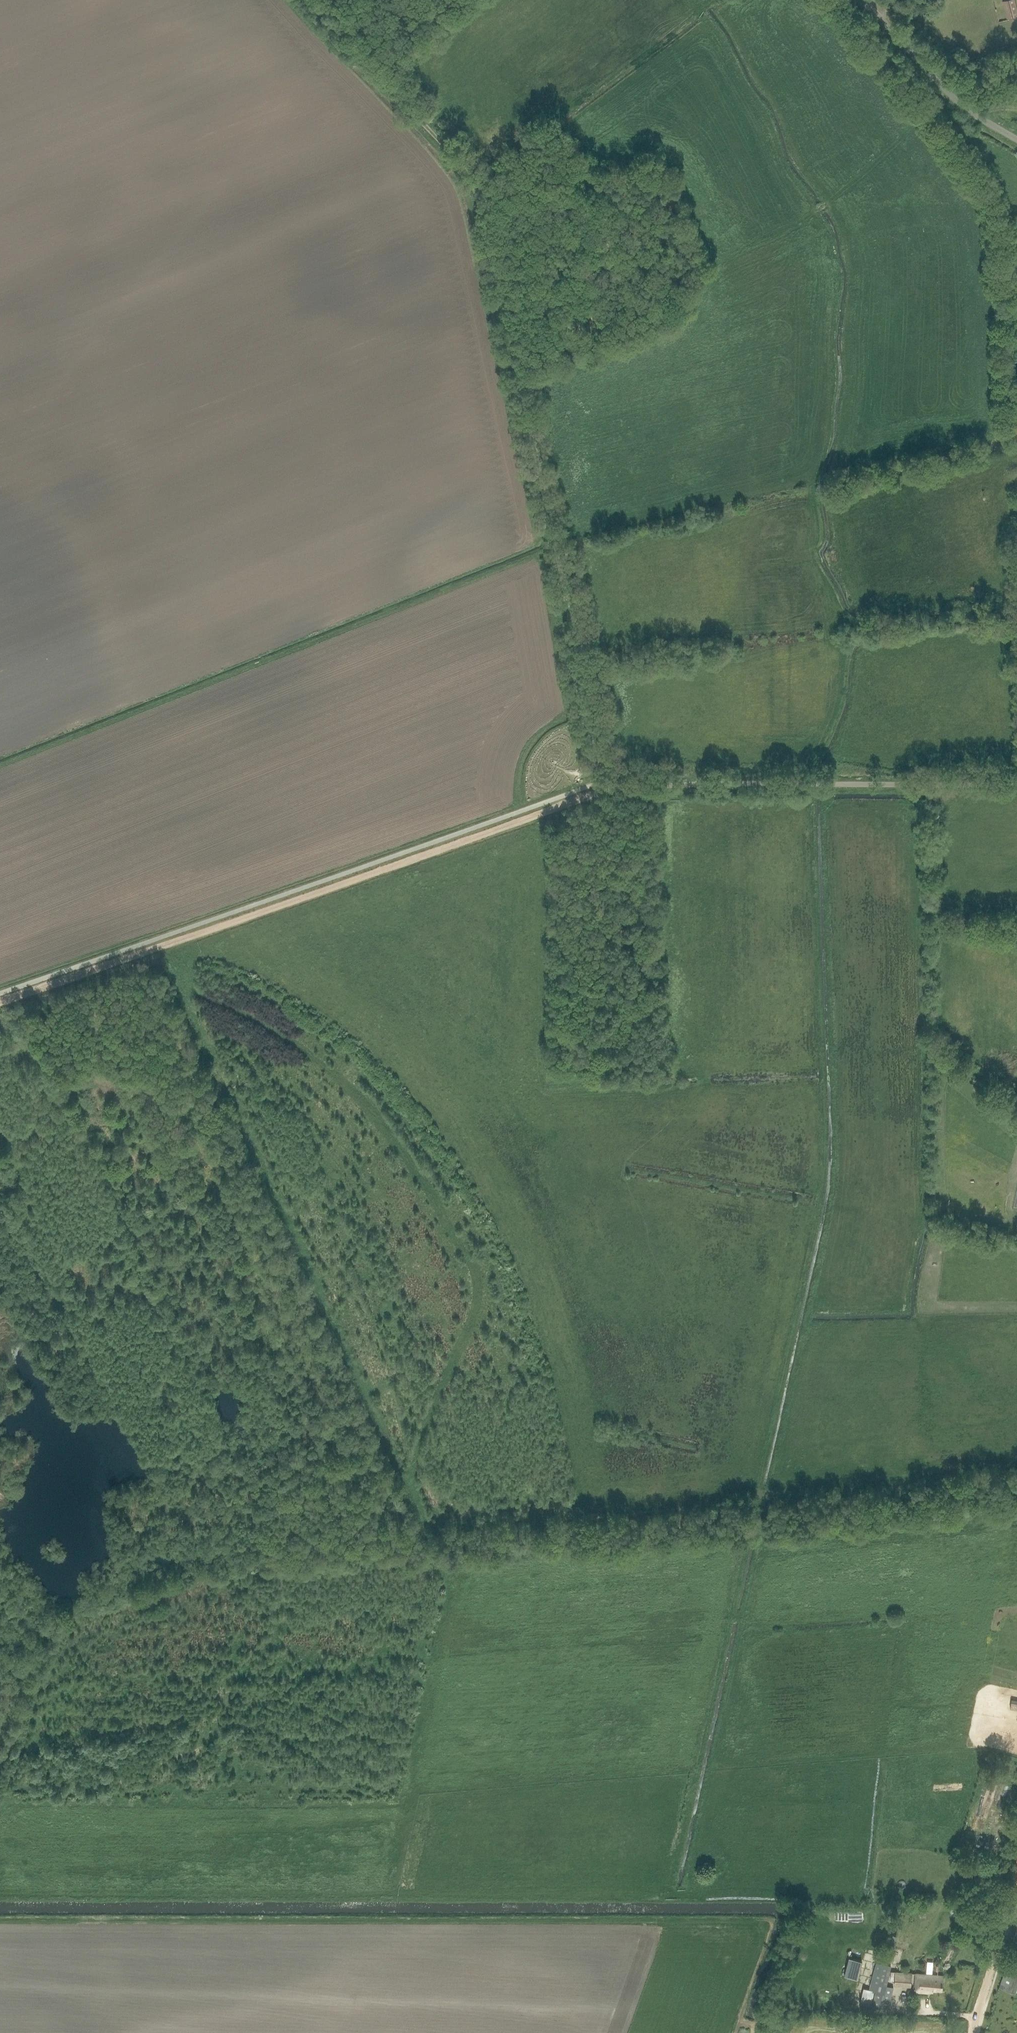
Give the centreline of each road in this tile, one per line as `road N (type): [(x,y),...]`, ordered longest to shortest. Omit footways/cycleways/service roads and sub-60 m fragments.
road 1 (unclassified): [(1016,786),(606,791),(550,515)]
road 2 (track): [(606,791),(0,1003)]
road 3 (track): [(550,515),(471,177),(311,0)]
road 4 (unclassified): [(1016,140),(961,104),(864,0)]
road 5 (track): [(1016,1875),(973,2032)]

